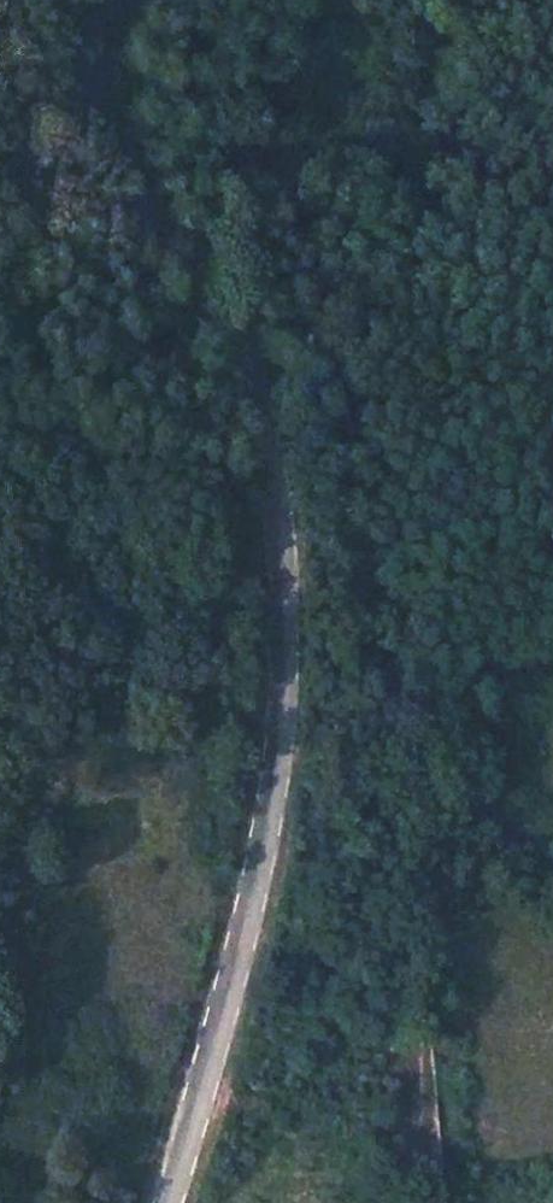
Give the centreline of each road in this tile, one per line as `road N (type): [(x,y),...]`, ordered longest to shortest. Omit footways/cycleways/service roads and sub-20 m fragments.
road 1 (unclassified): [(170,1202),(249,911),(278,730),(280,599),(254,409),(123,163),(109,84),(120,30),(138,0)]

